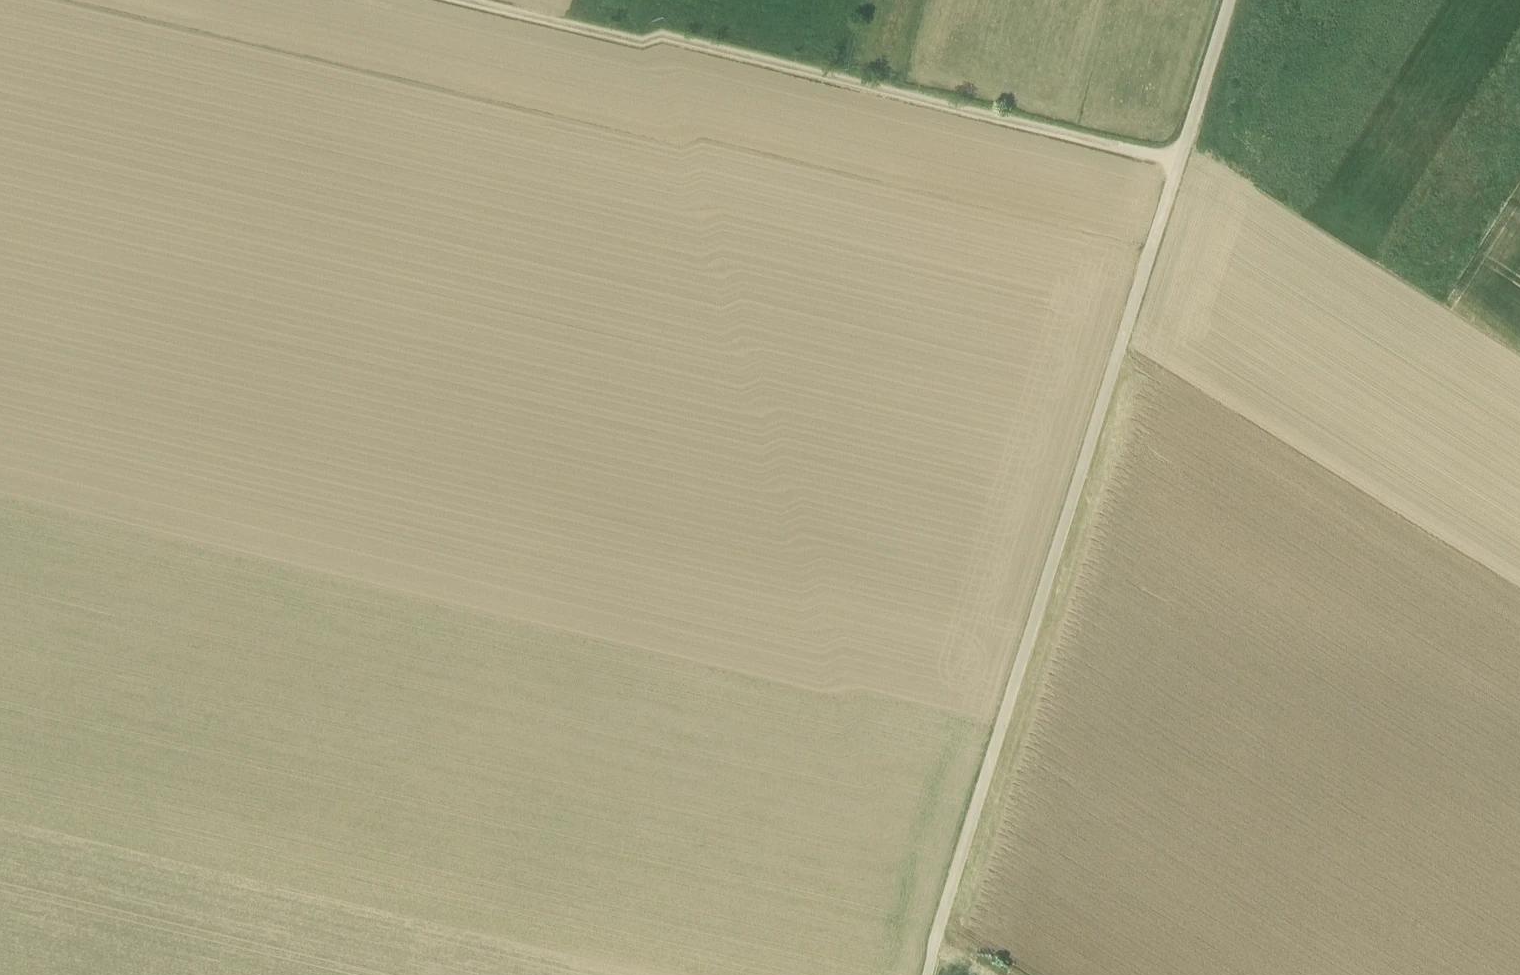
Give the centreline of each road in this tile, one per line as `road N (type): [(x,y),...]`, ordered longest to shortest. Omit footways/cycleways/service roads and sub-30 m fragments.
road 1 (track): [(932,974),(1234,0)]
road 2 (track): [(442,0),(1180,175)]

